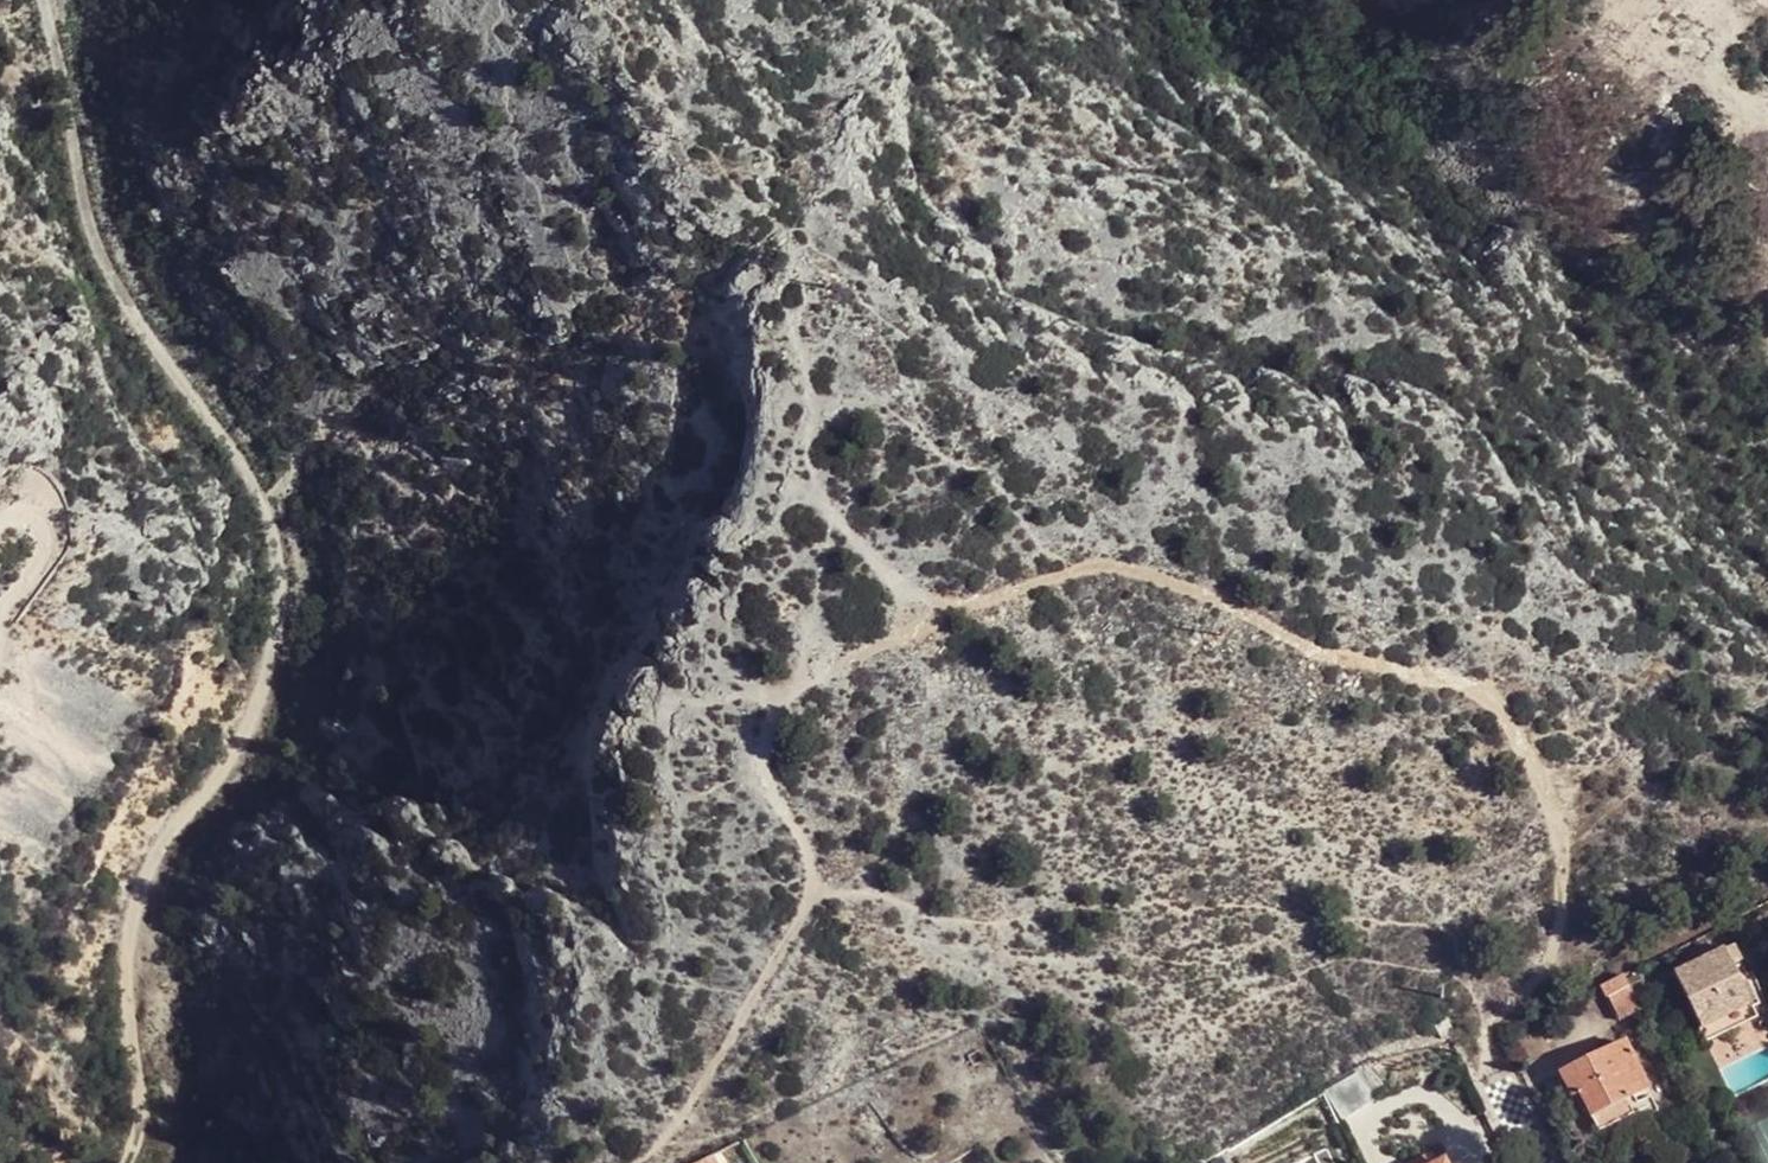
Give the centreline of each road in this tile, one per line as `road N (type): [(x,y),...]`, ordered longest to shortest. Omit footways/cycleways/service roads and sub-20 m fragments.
road 1 (track): [(44,0),(86,212),(101,251),(263,496),(281,584),(258,699),(234,749),(151,854),(136,903),(125,984),(143,1117),(124,1162)]
road 2 (track): [(1067,572),(1110,567),(1238,609),(1320,653),(1494,705),(1561,829),(1550,971),(1485,1023),(1512,1087)]
road 3 (track): [(696,1108),(812,897),(797,834),(760,757),(780,692),(934,621),(1067,572)]
road 4 (track): [(0,519),(38,517),(45,550),(0,619)]

